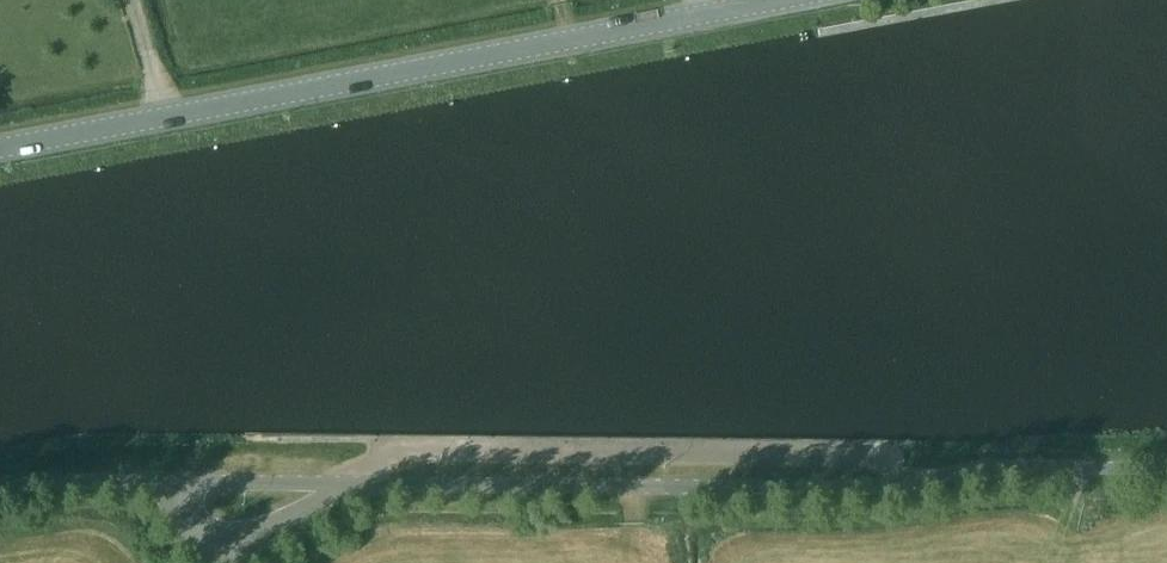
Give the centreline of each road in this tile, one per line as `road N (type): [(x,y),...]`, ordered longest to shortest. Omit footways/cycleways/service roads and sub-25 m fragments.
road 1 (unclassified): [(0,486),(870,483),(1009,463),(1166,466)]
road 2 (tertiary): [(0,146),(769,0)]

